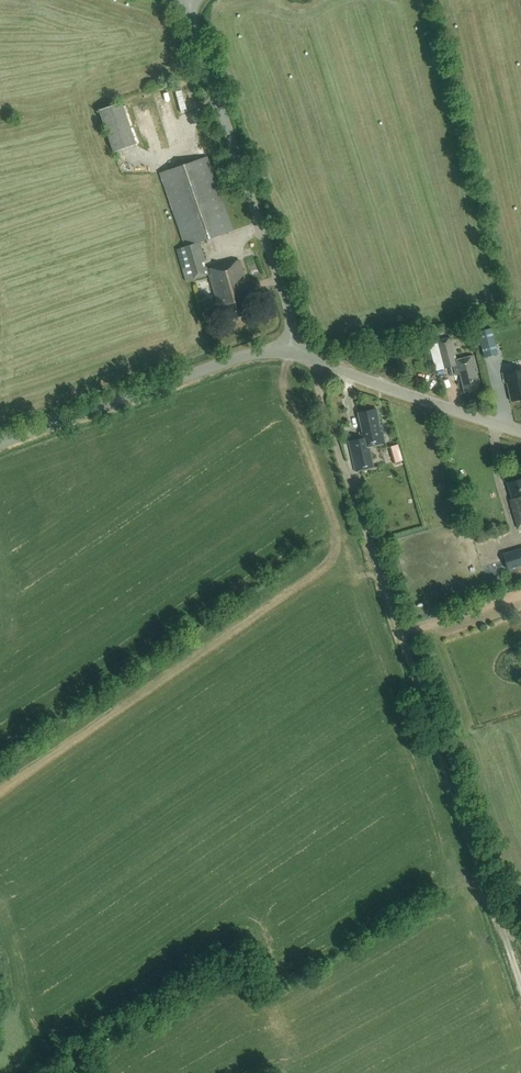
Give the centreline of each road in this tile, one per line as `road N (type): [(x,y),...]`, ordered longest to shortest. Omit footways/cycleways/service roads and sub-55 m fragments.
road 1 (track): [(312,360),(399,633),(520,591)]
road 2 (track): [(520,985),(399,633)]
road 3 (unclassified): [(299,342),(199,45),(193,1)]
road 4 (unclassified): [(0,442),(299,342)]
road 5 (unclassified): [(520,430),(321,364),(299,342)]

